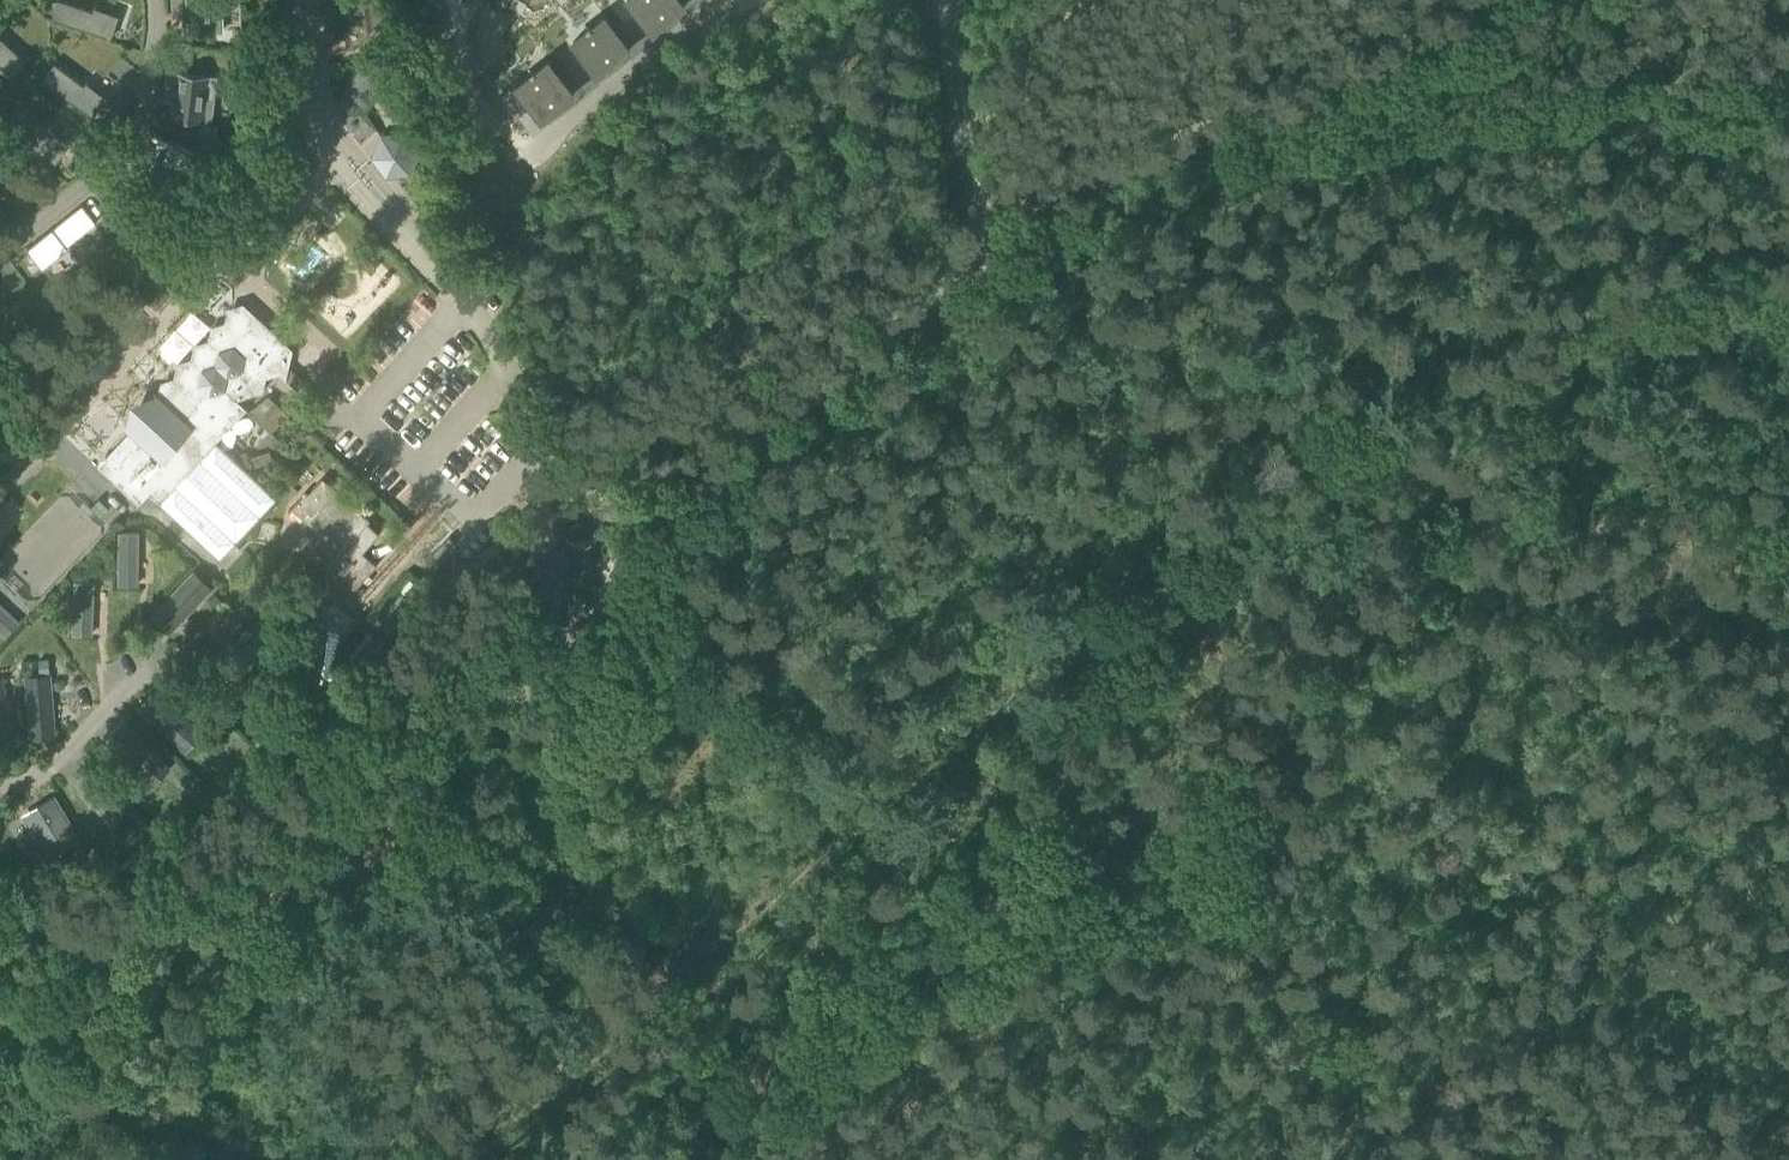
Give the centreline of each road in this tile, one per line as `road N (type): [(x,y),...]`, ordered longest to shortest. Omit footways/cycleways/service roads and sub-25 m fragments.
road 1 (unclassified): [(0,1017),(83,998),(194,938),(377,805),(575,637),(848,365),(1029,220),(1107,171),(1350,74),(1453,25),(1483,0)]
road 2 (track): [(83,998),(119,1086),(170,1121),(275,1159)]

